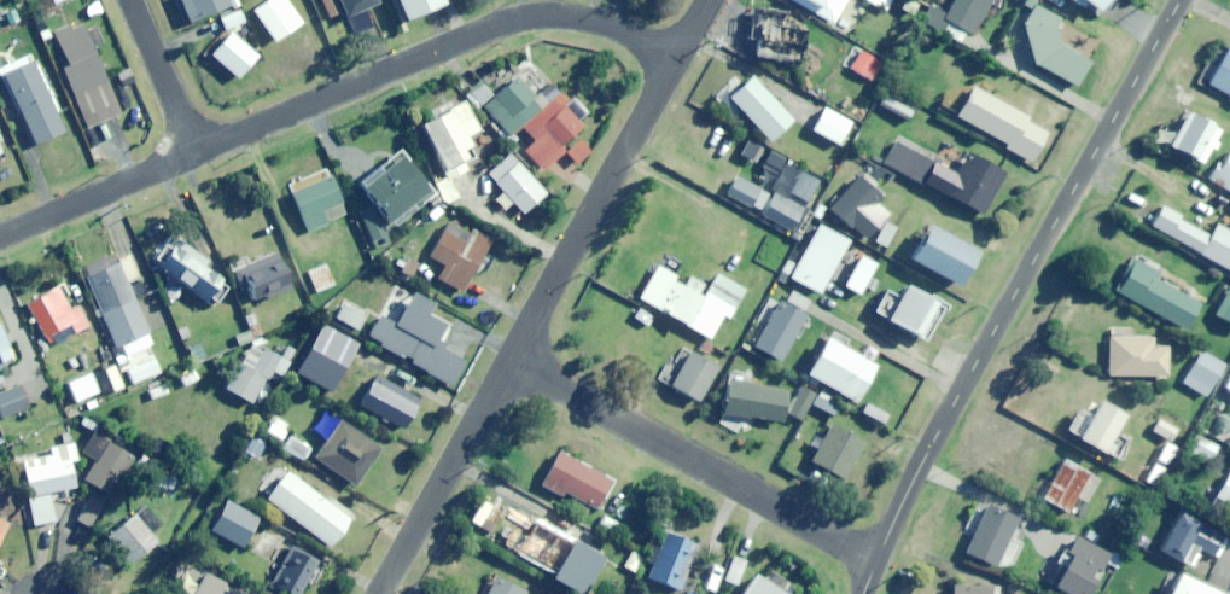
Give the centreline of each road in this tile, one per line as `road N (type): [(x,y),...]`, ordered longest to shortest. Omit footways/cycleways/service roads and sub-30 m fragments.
road 1 (residential): [(879,554),(1181,0)]
road 2 (residential): [(196,154),(537,15),(574,13),(674,59)]
road 3 (residential): [(509,364),(879,554)]
road 4 (residential): [(509,364),(674,59)]
road 5 (residential): [(381,593),(509,364)]
road 6 (residential): [(0,237),(196,154)]
road 7 (residential): [(131,0),(196,154)]

